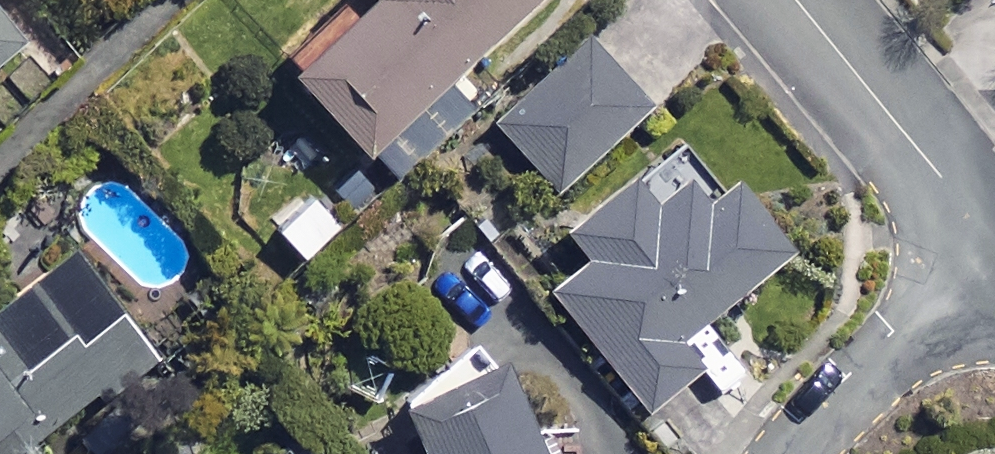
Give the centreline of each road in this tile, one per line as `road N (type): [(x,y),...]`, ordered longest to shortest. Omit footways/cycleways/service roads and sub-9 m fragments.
road 1 (residential): [(994,245),(795,0)]
road 2 (residential): [(798,453),(994,263)]

